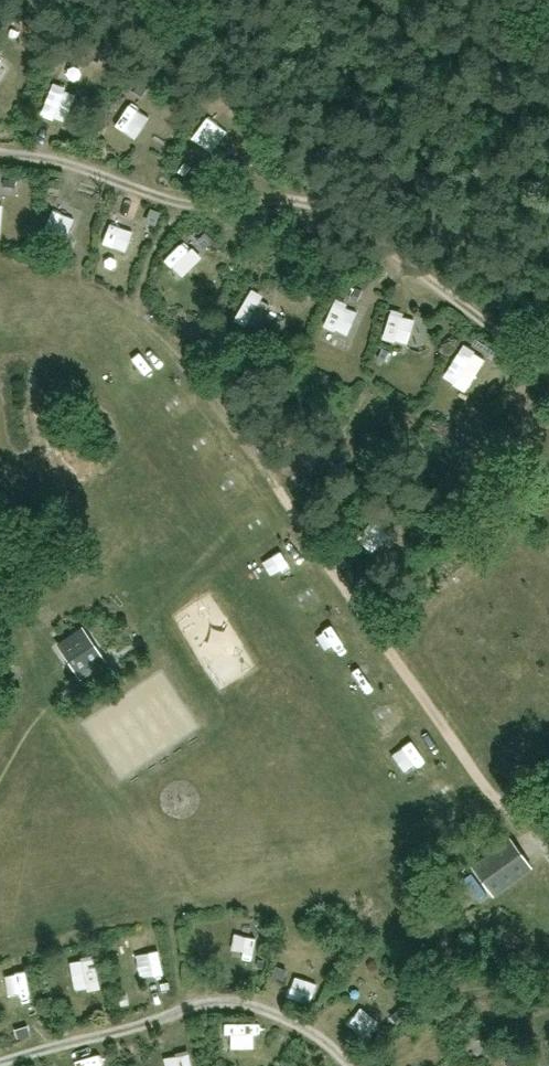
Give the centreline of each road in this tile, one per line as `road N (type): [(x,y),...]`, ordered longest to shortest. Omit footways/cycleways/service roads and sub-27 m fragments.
road 1 (track): [(548,369),(294,205),(219,222),(0,155)]
road 2 (track): [(0,1064),(218,1006),(301,1022),(349,1065)]

